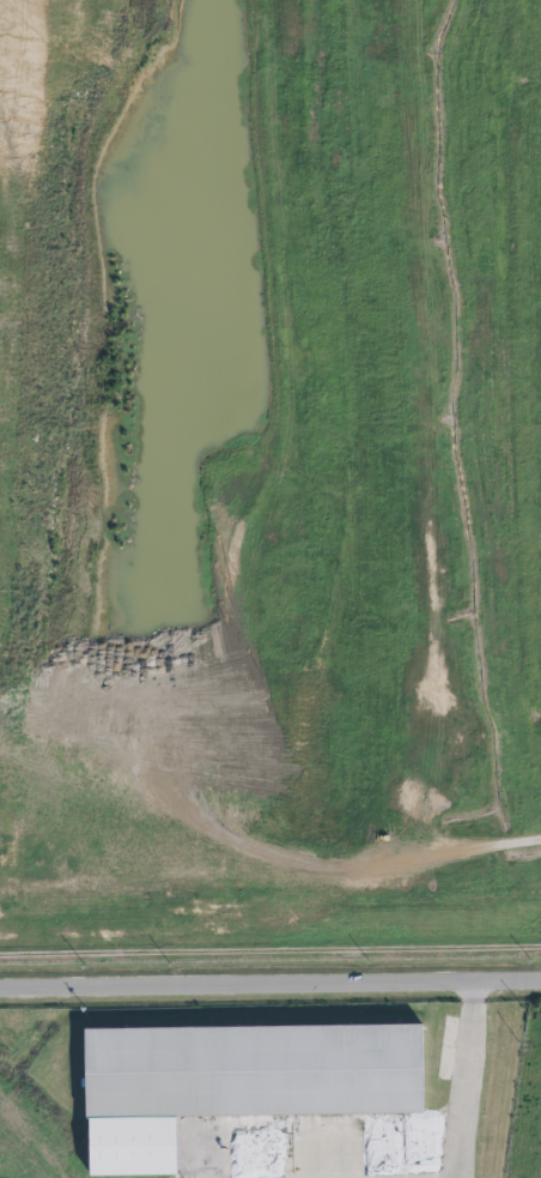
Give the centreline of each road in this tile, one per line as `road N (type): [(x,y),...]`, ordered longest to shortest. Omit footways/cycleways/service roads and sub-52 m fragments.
road 1 (track): [(540,841),(396,858),(229,905),(0,911)]
road 2 (residential): [(0,987),(540,978)]

